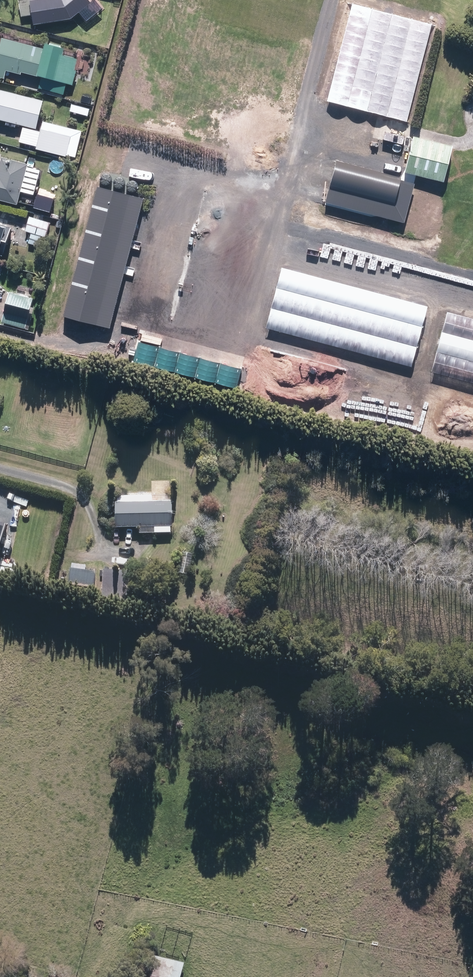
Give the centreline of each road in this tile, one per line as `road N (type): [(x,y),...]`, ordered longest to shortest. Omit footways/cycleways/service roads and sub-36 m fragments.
road 1 (track): [(472,312),(269,257),(336,0)]
road 2 (track): [(269,257),(248,331),(235,345),(217,348),(156,329),(151,303),(183,184),(210,175),(285,198)]
road 3 (track): [(472,389),(248,331)]
road 4 (track): [(472,94),(459,139),(308,111)]
road 5 (track): [(0,469),(80,488),(114,553)]

